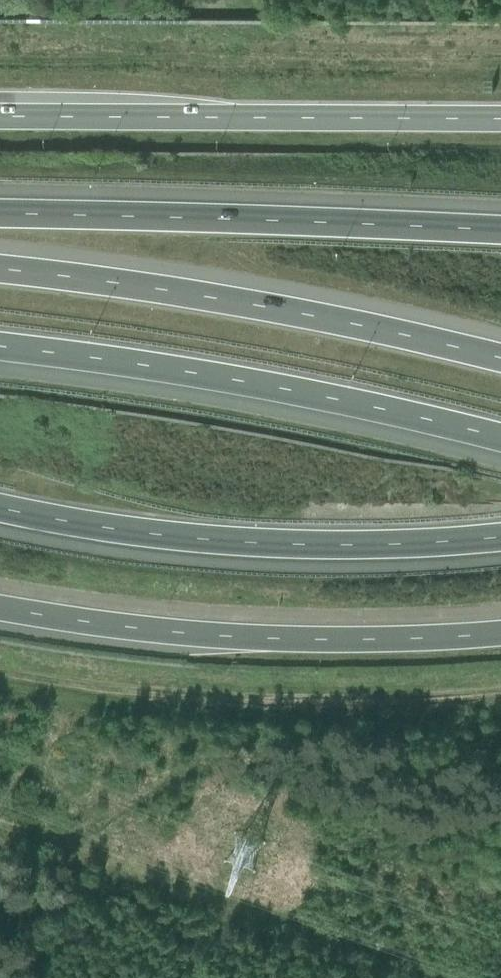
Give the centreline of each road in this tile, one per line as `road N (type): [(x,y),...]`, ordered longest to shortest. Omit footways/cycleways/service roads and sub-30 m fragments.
road 1 (motorway): [(0,346),(261,387),(500,438)]
road 2 (motorway): [(500,357),(260,306),(0,269)]
road 3 (motorway): [(0,510),(273,545),(500,539)]
road 4 (trunk): [(0,609),(249,639),(500,635)]
road 5 (track): [(0,671),(214,690),(422,699),(500,693)]
road 6 (motorway): [(500,231),(0,216)]
road 7 (trunk): [(500,119),(0,117)]
road 8 (track): [(0,828),(463,977)]

